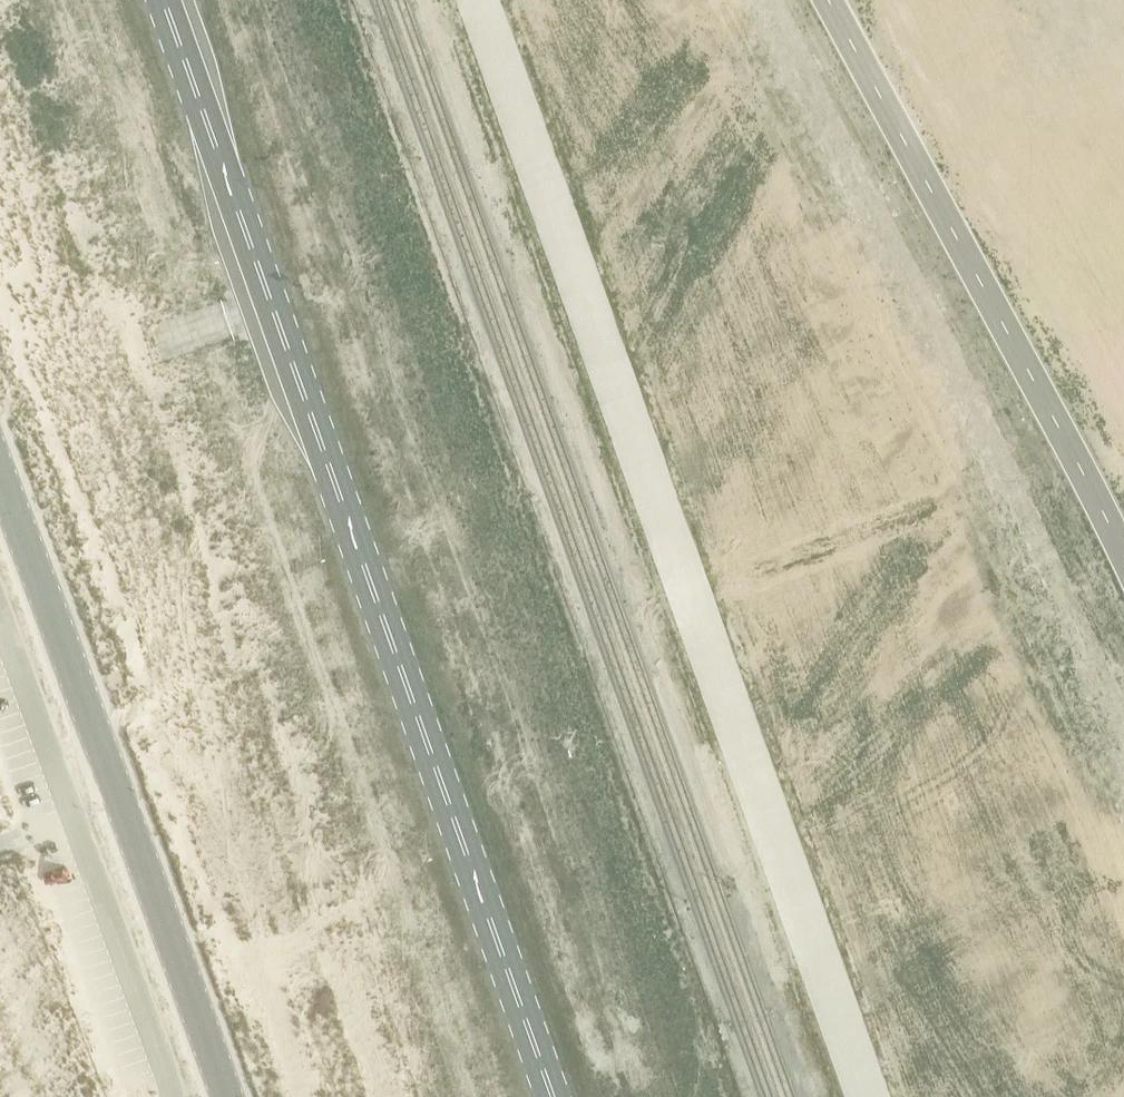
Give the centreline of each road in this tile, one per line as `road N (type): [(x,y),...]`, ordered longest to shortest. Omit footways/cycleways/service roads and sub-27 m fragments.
road 1 (trunk): [(88,0),(315,612),(478,1096)]
road 2 (secondary): [(552,1096),(194,81)]
road 3 (trunk): [(46,0),(75,177),(266,828),(329,1012)]
road 4 (trunk): [(592,918),(253,0)]
road 5 (unclassified): [(1007,798),(806,310),(651,0)]
road 6 (unclassified): [(599,0),(943,793)]
road 7 (unclassified): [(1123,554),(829,0)]
road 8 (unclassified): [(0,560),(89,859),(164,1070)]
road 9 (unclassified): [(607,962),(960,841)]
road 10 (unclassified): [(943,793),(592,918)]
road 11 (unclassified): [(1089,1096),(1007,798)]
road 12 (unclassified): [(592,918),(329,1012)]
road 13 (unclassified): [(343,1053),(607,962)]
road 14 (unclassified): [(960,841),(1041,1096)]
road 15 (unclassified): [(329,1012),(164,1070)]
road 16 (trunk): [(657,1096),(607,962)]
road 17 (unclassified): [(217,1096),(343,1053)]

